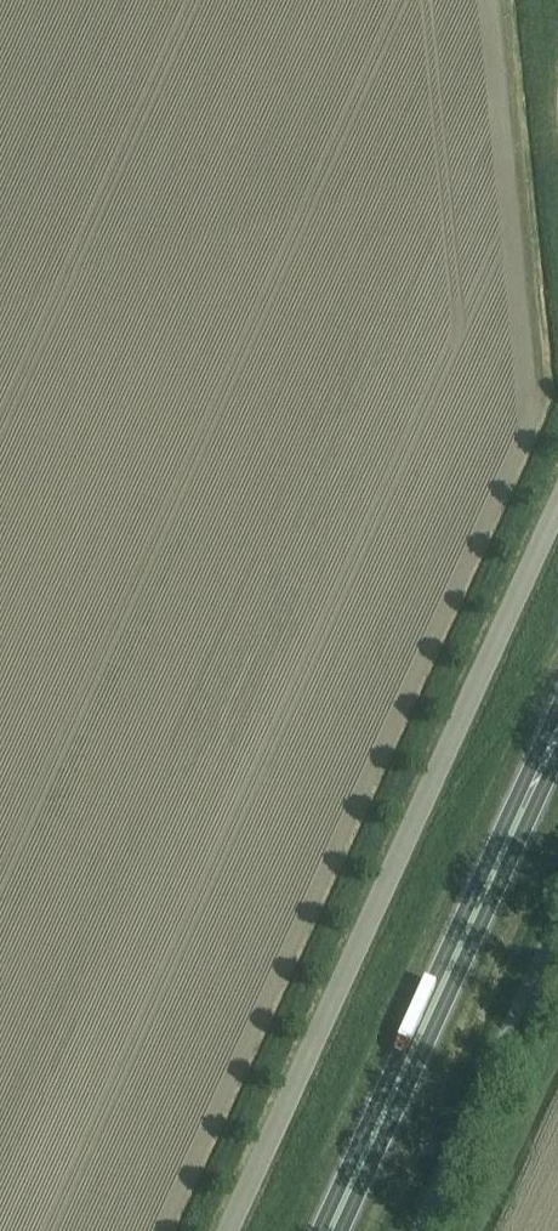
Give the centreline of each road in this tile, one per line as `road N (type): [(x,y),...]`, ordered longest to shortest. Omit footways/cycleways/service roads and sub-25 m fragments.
road 1 (unclassified): [(214,1230),(557,485)]
road 2 (trunk): [(331,1230),(557,729)]

